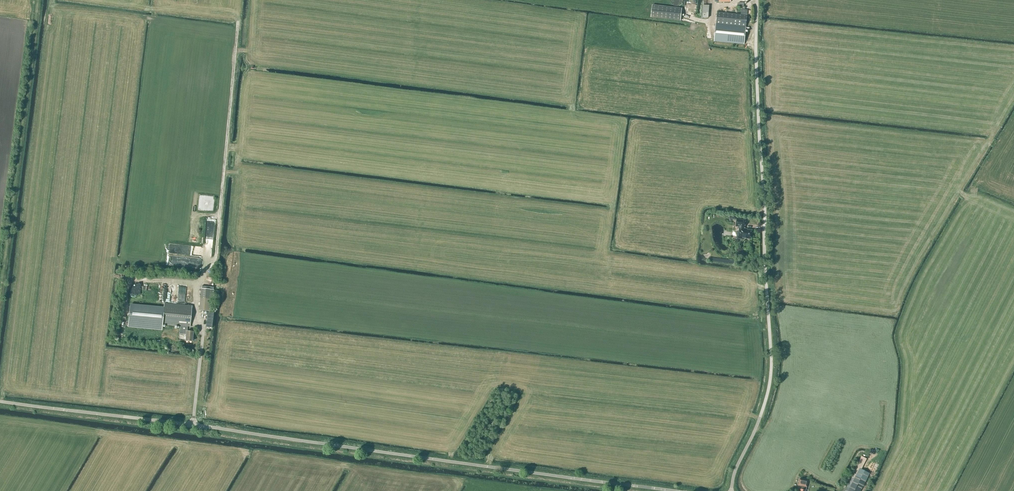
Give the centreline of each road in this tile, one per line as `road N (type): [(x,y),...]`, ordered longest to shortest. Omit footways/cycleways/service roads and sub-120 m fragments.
road 1 (unclassified): [(669,490),(0,402)]
road 2 (unclassified): [(731,490),(771,372),(757,0)]
road 3 (track): [(0,283),(37,0)]

